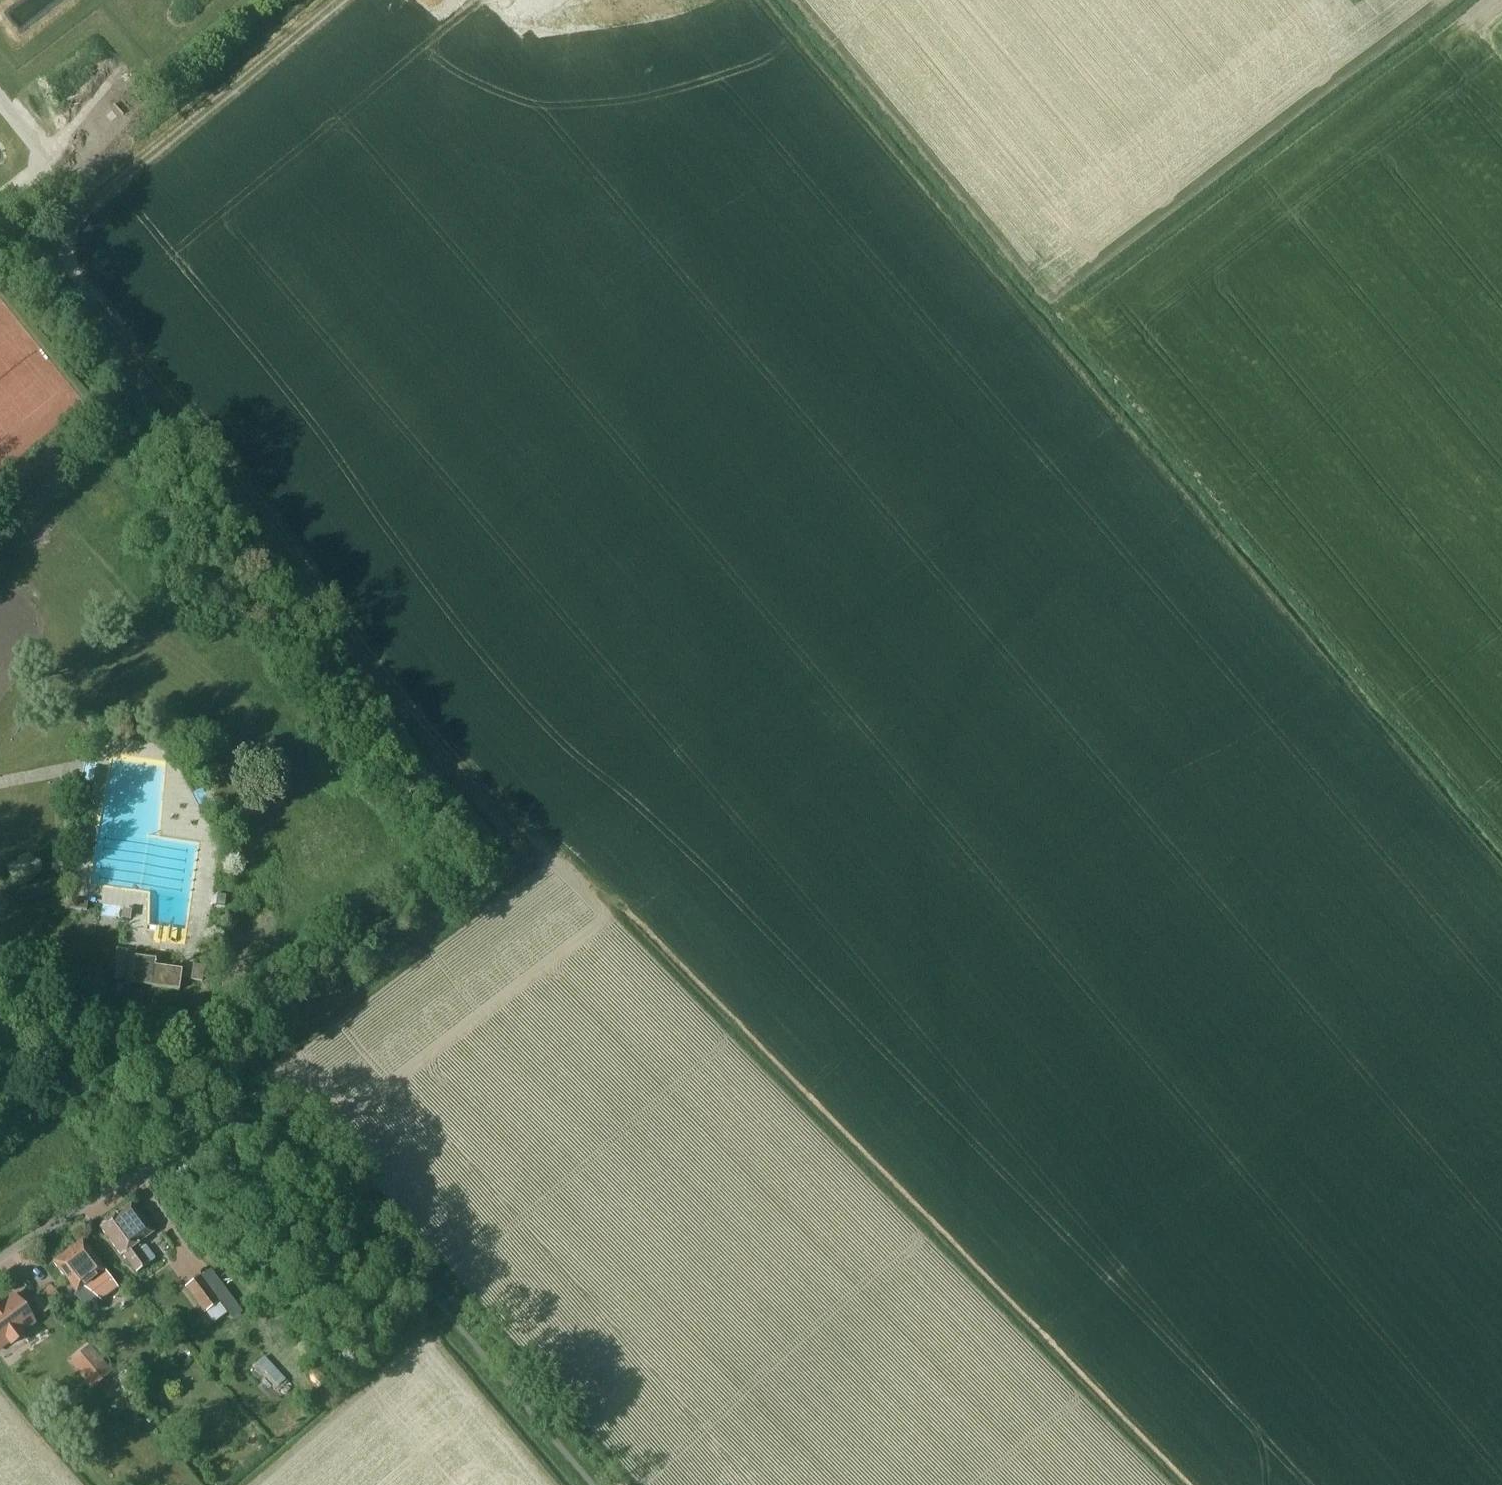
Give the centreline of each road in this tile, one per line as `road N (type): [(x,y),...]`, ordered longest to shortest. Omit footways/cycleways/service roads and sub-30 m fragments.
road 1 (unclassified): [(158,1161),(0,1261)]

